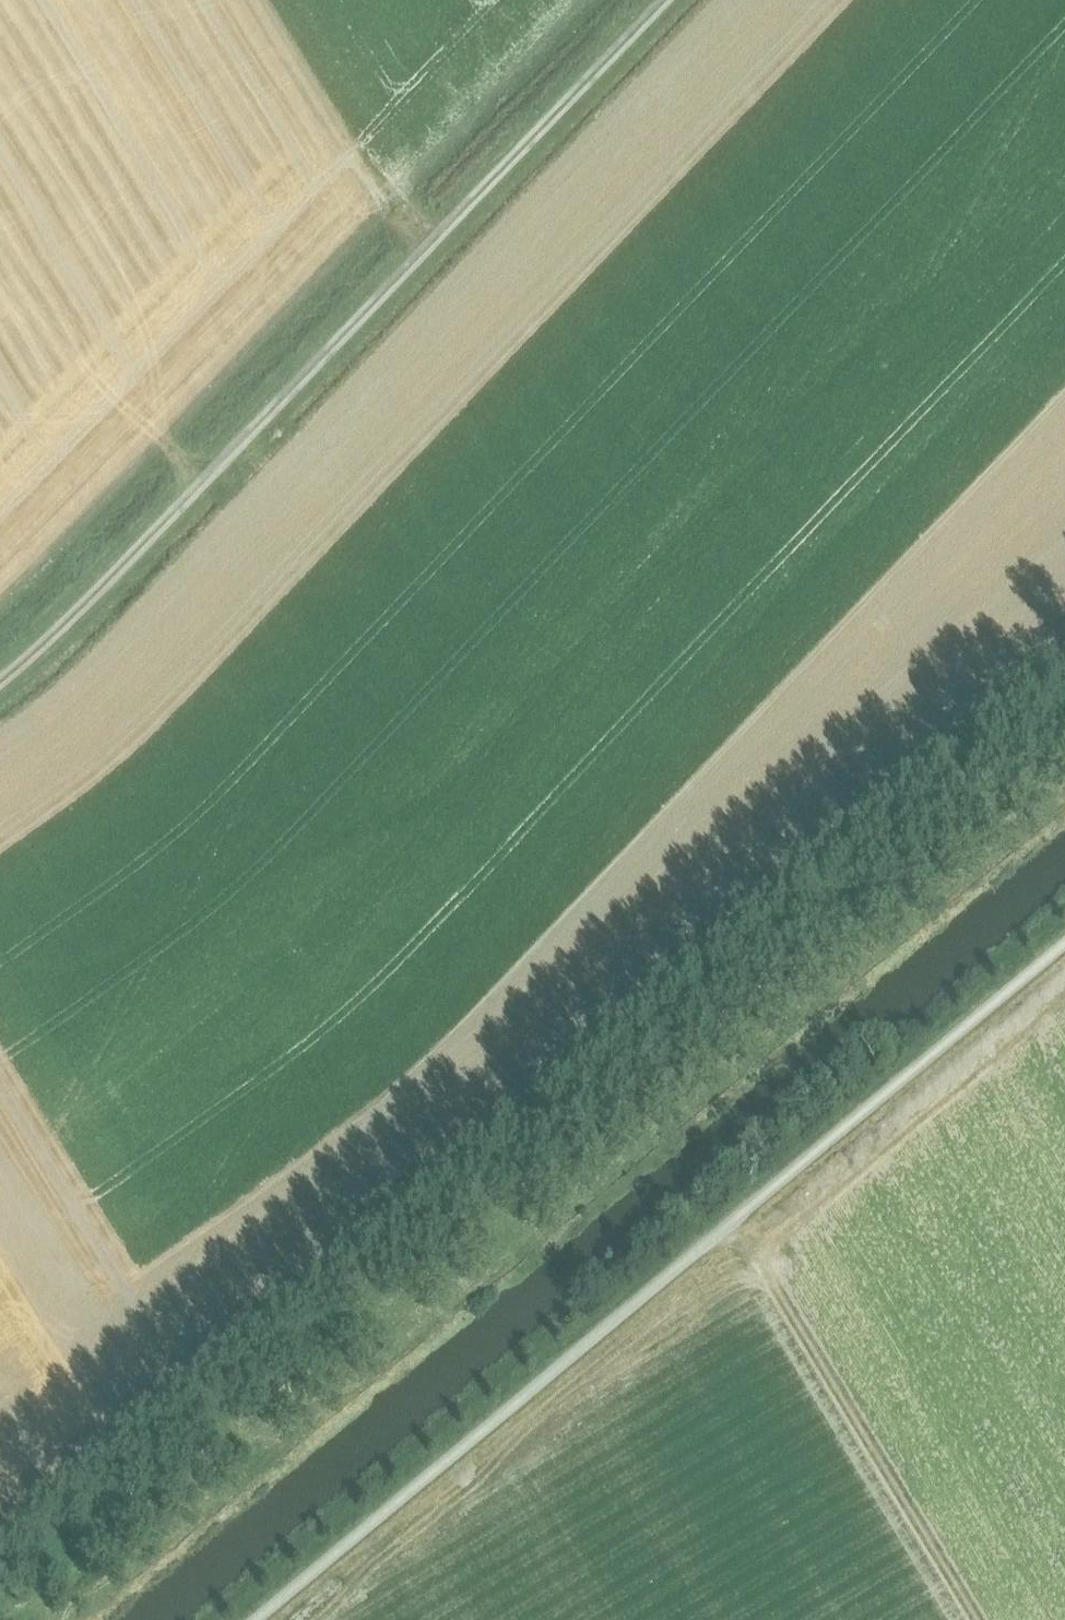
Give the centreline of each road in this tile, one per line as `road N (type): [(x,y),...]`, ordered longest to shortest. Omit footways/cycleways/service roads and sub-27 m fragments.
road 1 (unclassified): [(264,1619),(1064,946)]
road 2 (track): [(654,0),(0,688)]

